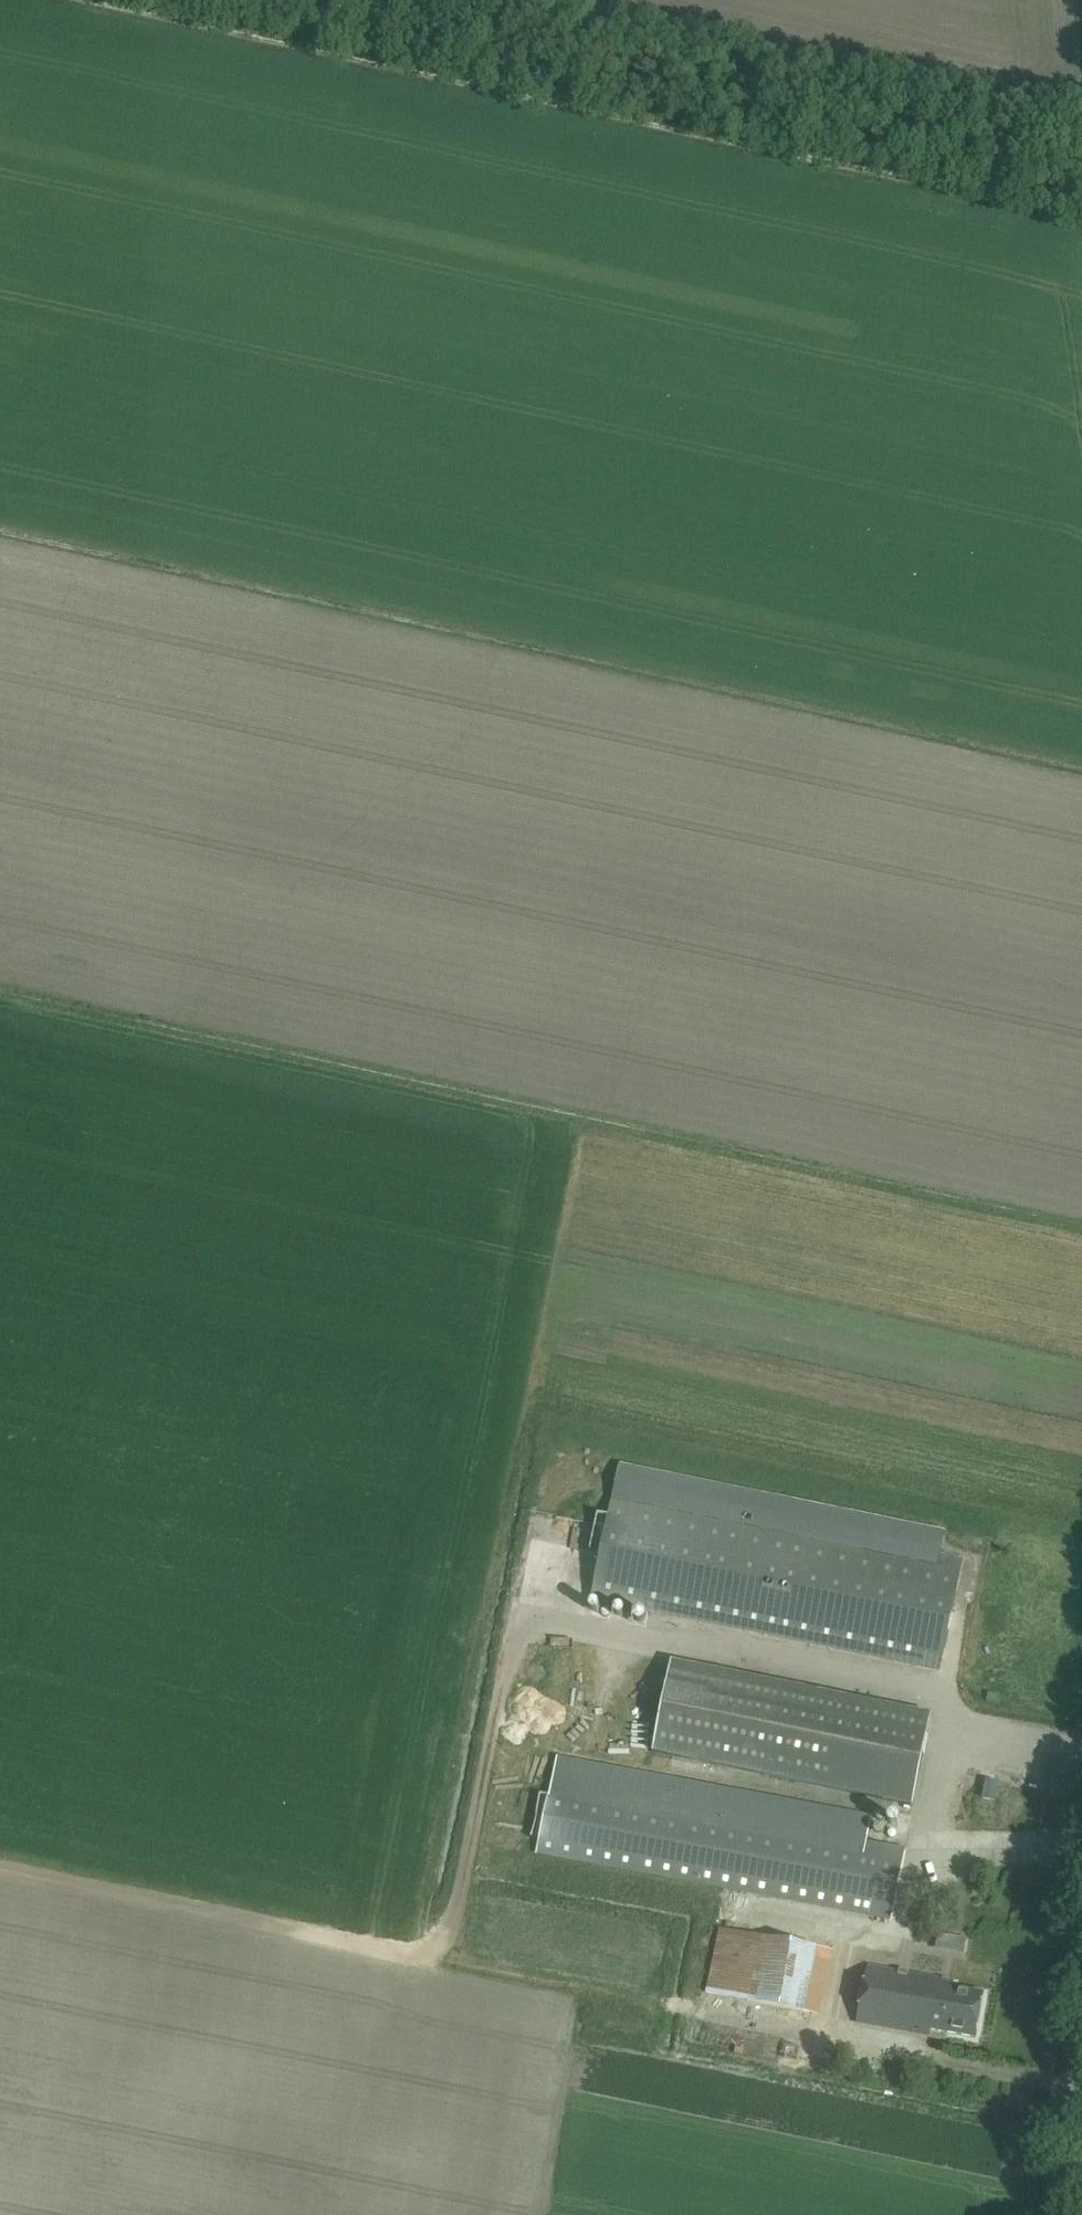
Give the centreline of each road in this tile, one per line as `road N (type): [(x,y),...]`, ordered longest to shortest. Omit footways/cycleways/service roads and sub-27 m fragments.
road 1 (unclassified): [(1057,2214),(1081,2068)]

